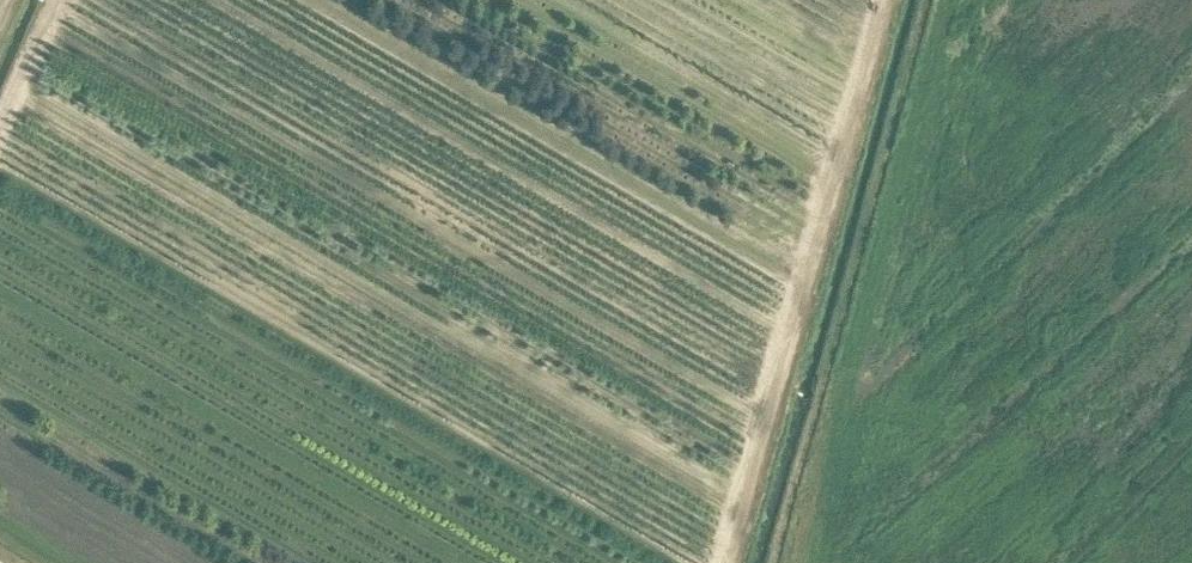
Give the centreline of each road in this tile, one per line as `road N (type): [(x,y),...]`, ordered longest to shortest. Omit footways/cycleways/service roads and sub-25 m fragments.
road 1 (track): [(716,562),(872,0)]
road 2 (track): [(0,127),(55,0)]

